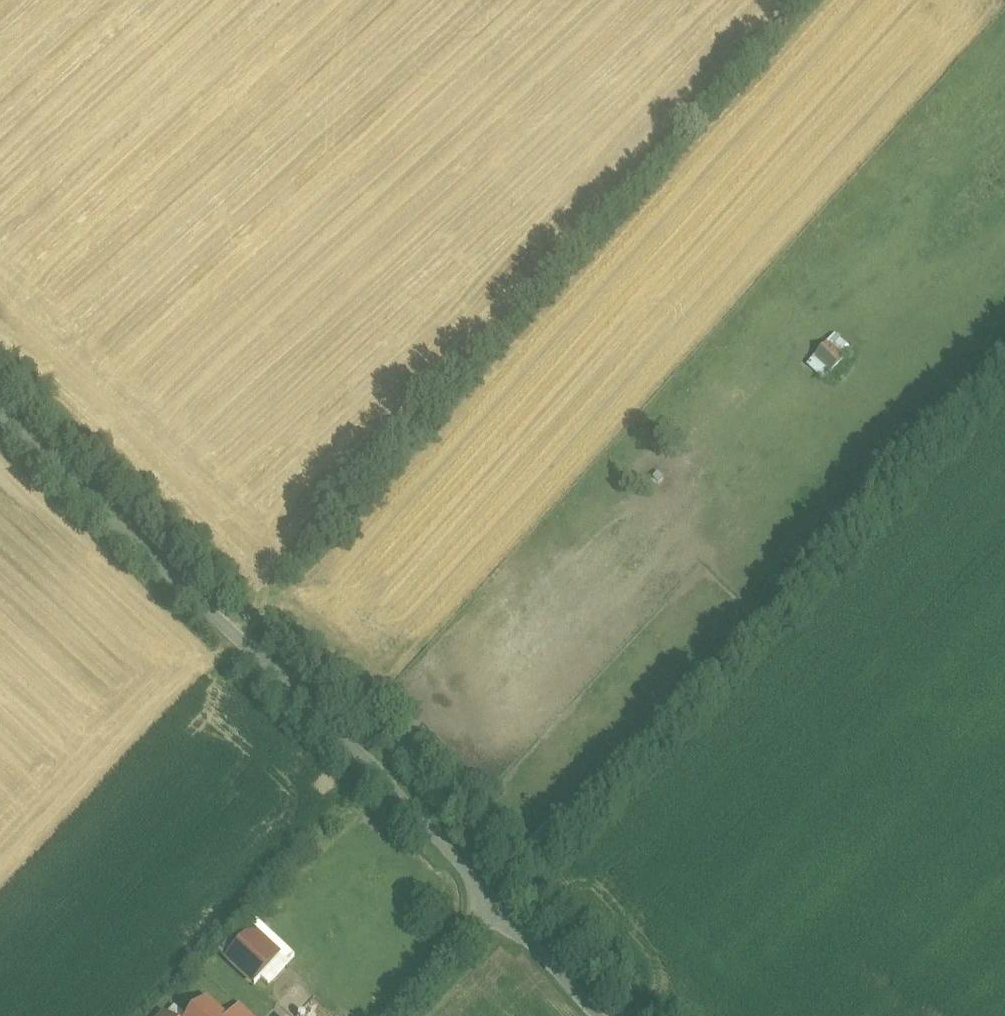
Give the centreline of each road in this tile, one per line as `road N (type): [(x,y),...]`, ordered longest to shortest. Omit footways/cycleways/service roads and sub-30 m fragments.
road 1 (unclassified): [(494,908),(0,429)]
road 2 (unclassified): [(594,1015),(494,908)]
road 3 (unclassified): [(494,908),(401,1015)]

